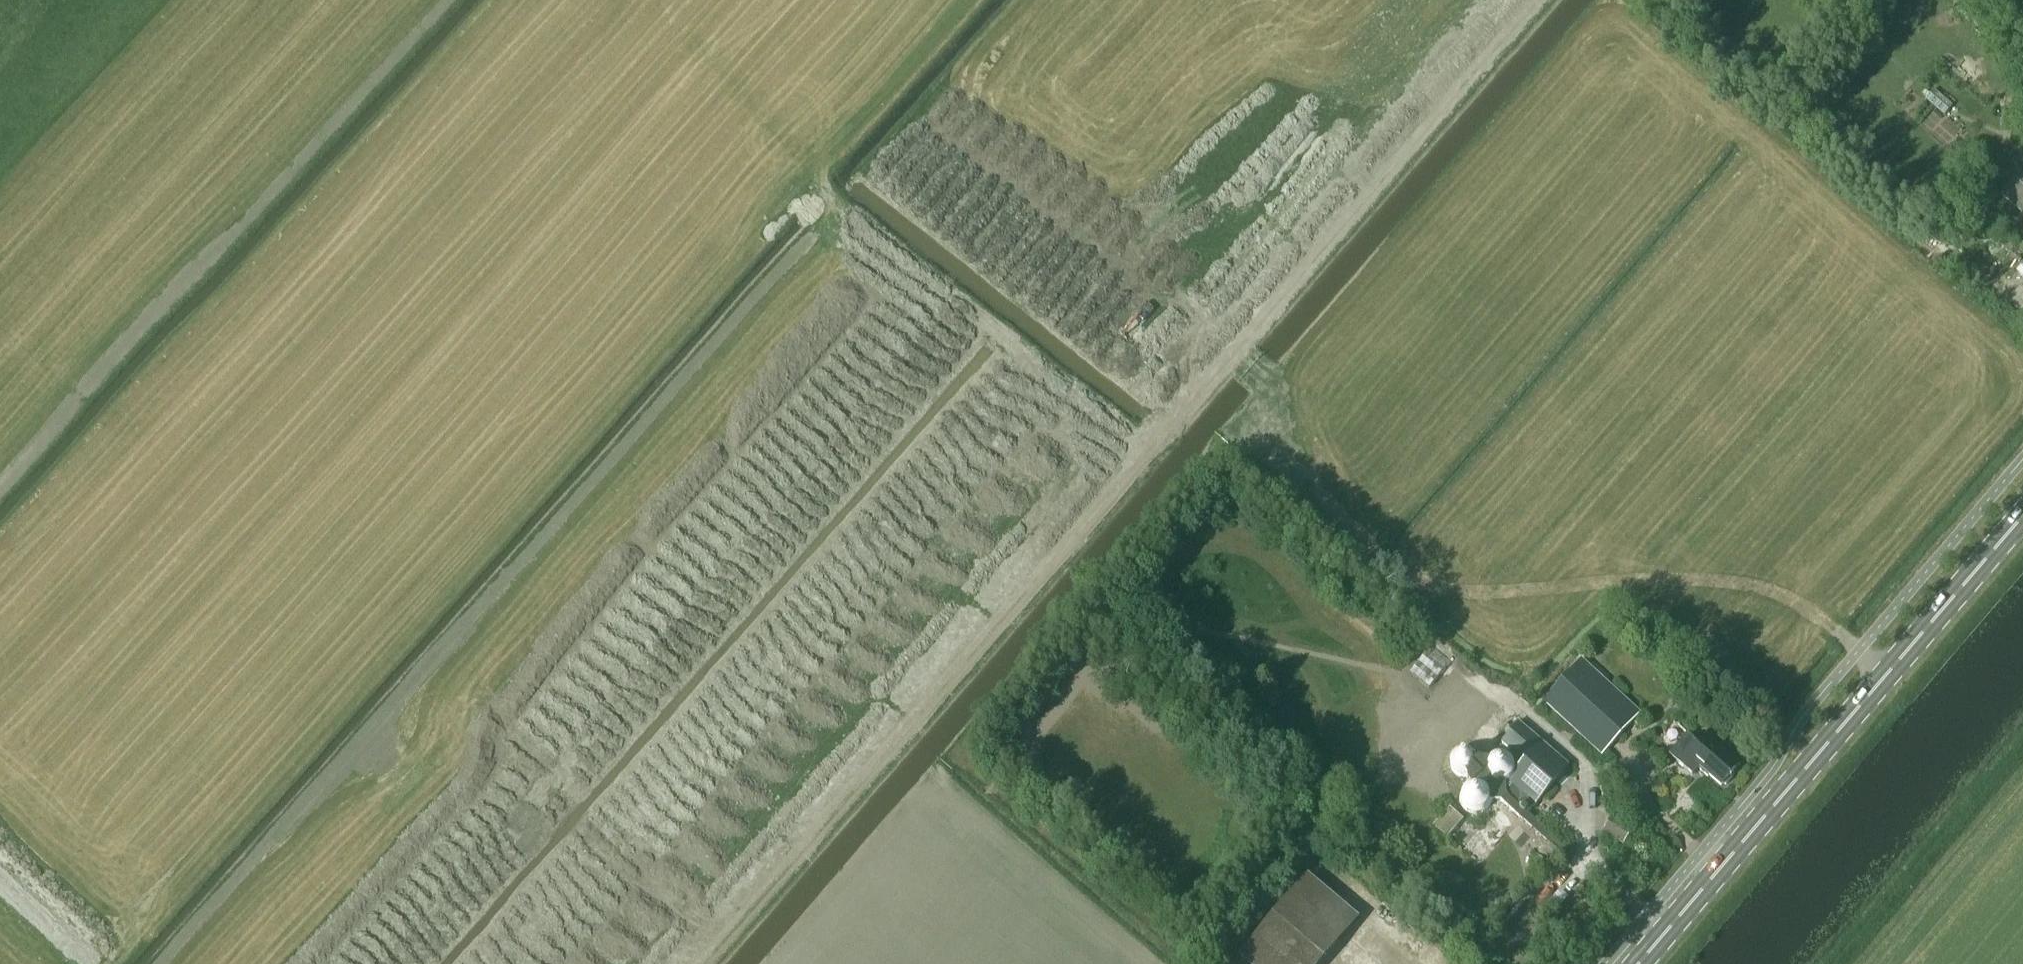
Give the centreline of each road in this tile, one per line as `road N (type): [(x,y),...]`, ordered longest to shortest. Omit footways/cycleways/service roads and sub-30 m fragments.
road 1 (primary): [(1647,963),(2022,518)]

